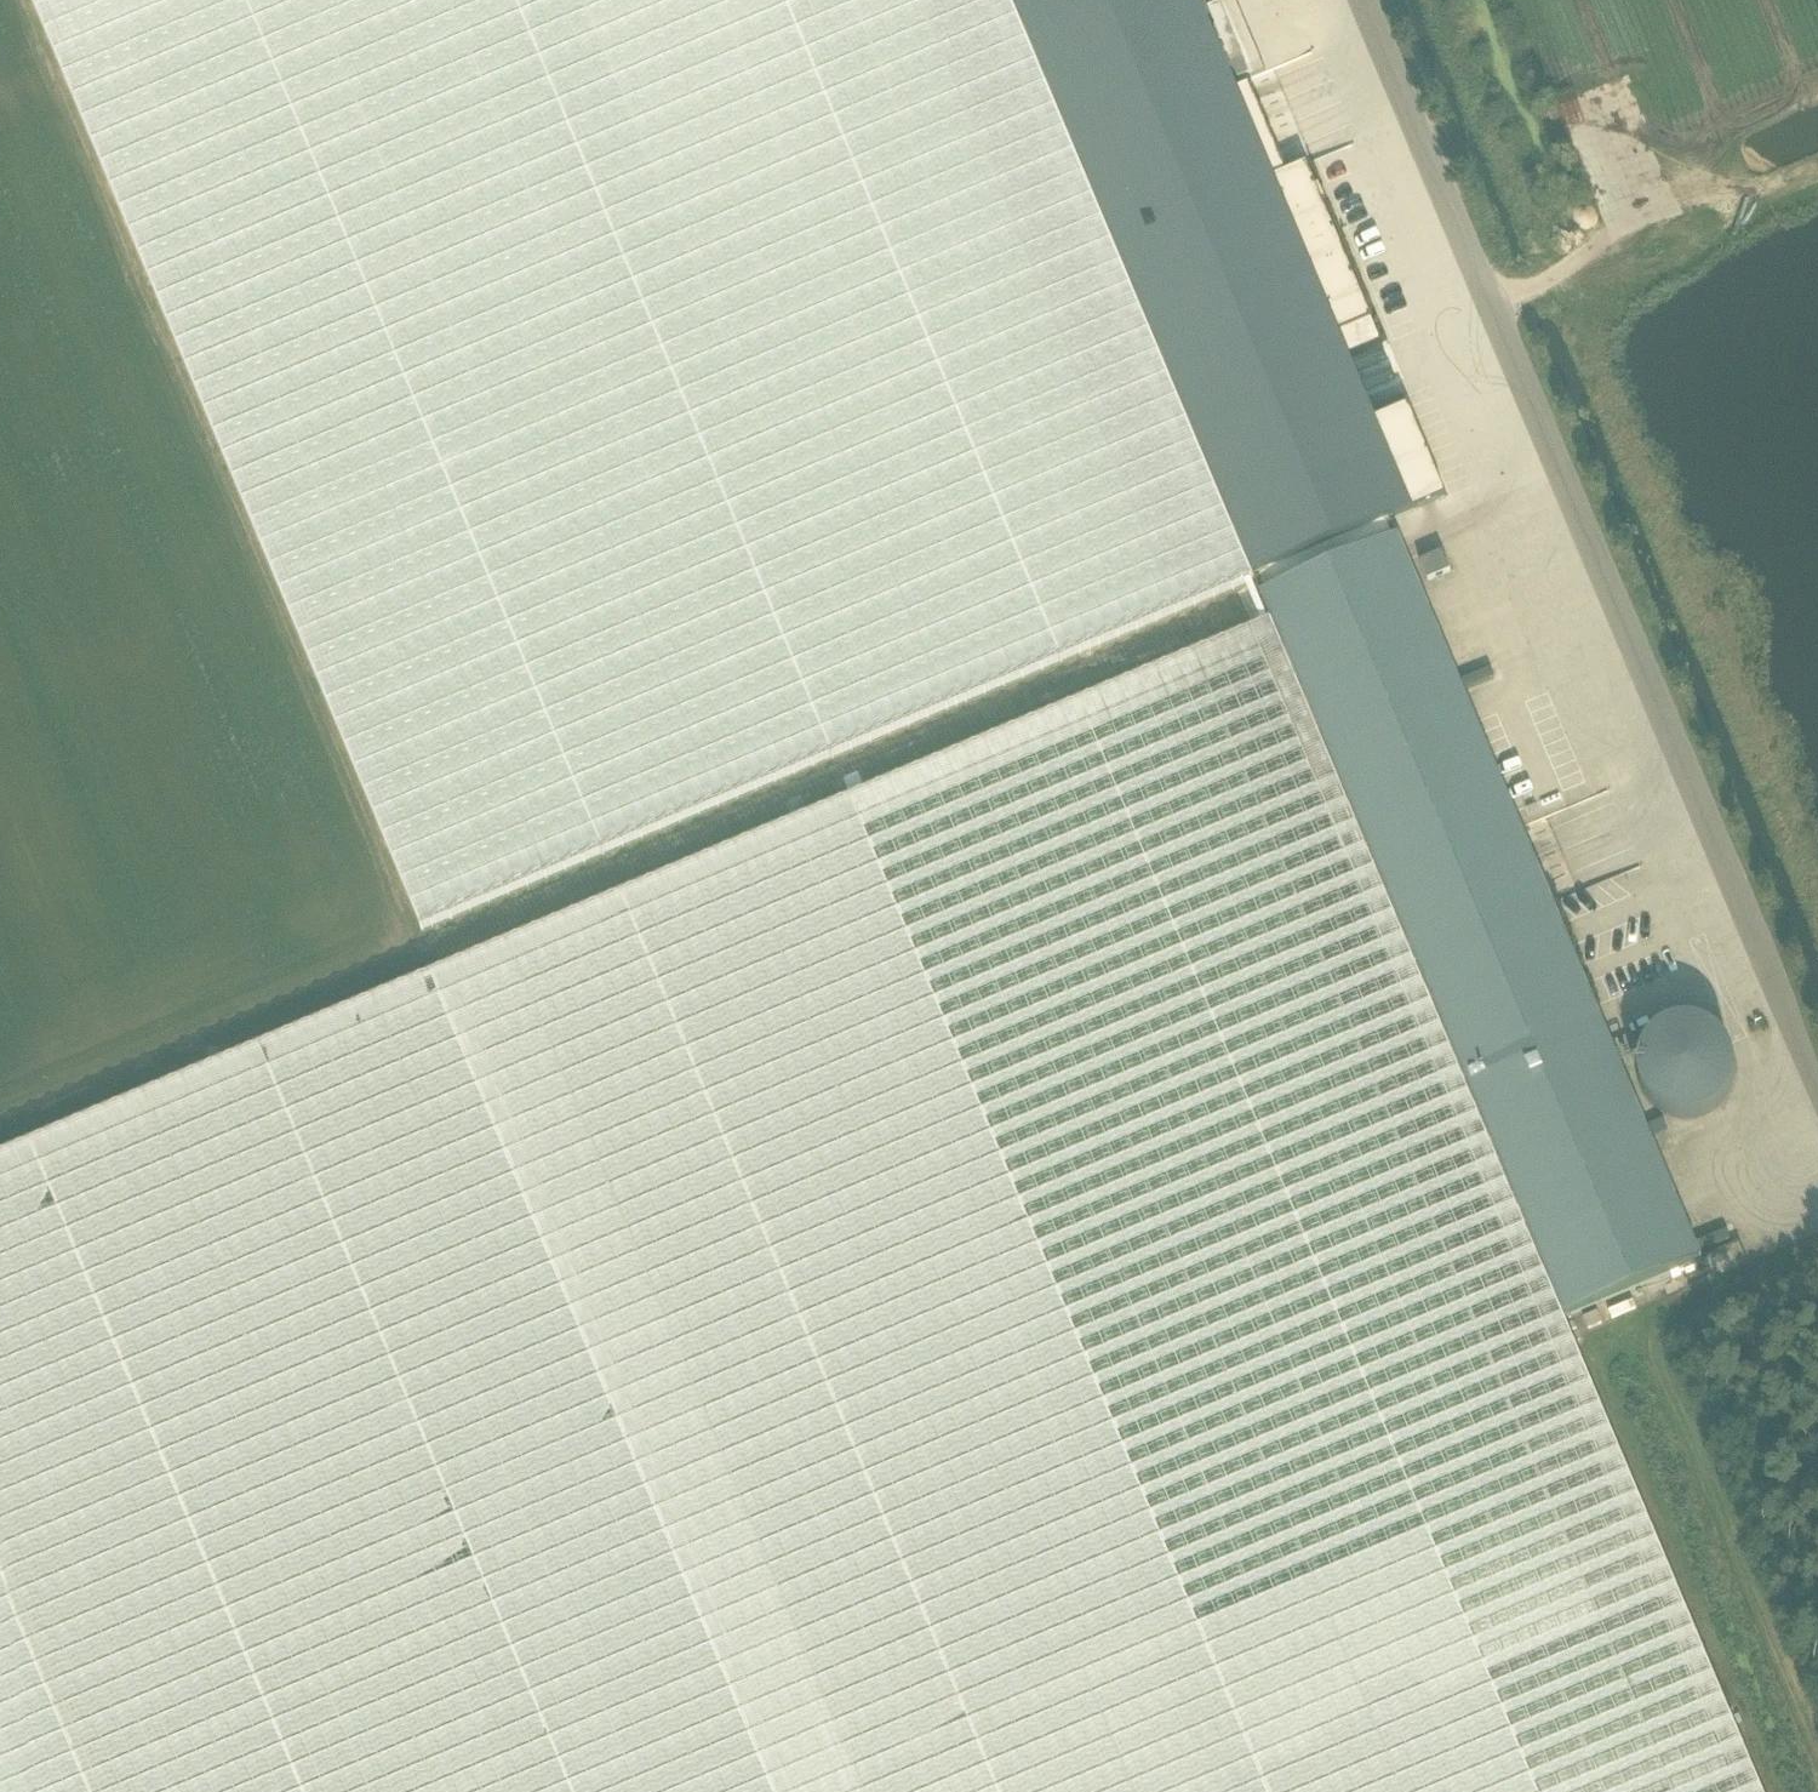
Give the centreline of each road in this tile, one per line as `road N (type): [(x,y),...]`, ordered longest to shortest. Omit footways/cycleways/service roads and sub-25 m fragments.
road 1 (unclassified): [(1817,1097),(1360,0)]

